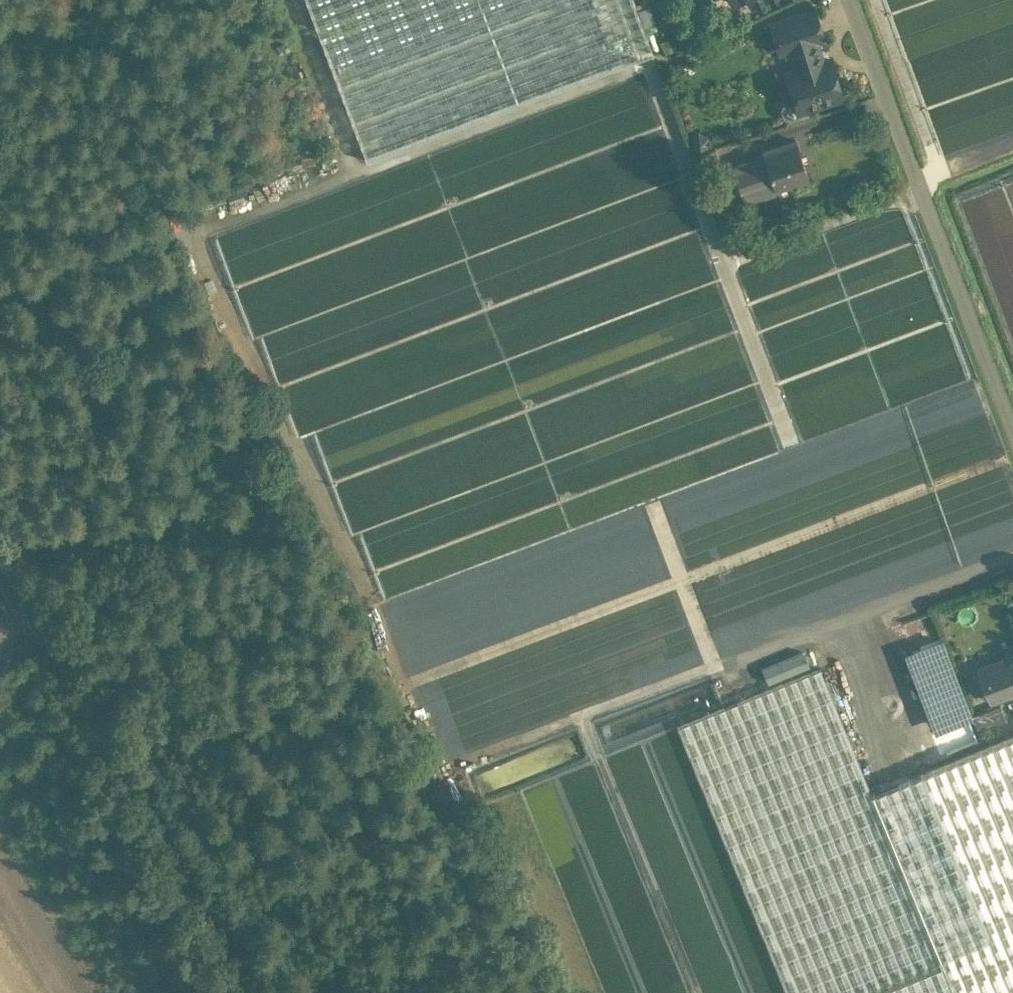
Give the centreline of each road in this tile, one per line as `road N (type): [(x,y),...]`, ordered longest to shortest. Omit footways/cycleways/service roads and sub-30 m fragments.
road 1 (track): [(700,992),(585,718),(721,666),(660,509)]
road 2 (track): [(259,992),(0,565)]
road 3 (unclassified): [(854,0),(1012,413)]

